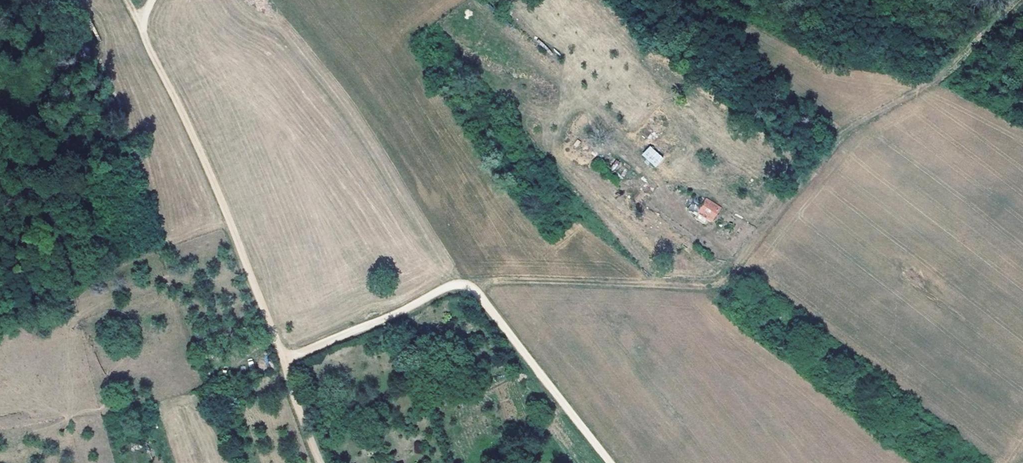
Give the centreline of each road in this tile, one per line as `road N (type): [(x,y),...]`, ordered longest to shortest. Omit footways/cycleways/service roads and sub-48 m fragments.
road 1 (track): [(321,462),(214,184),(140,26)]
road 2 (track): [(999,462),(694,234)]

